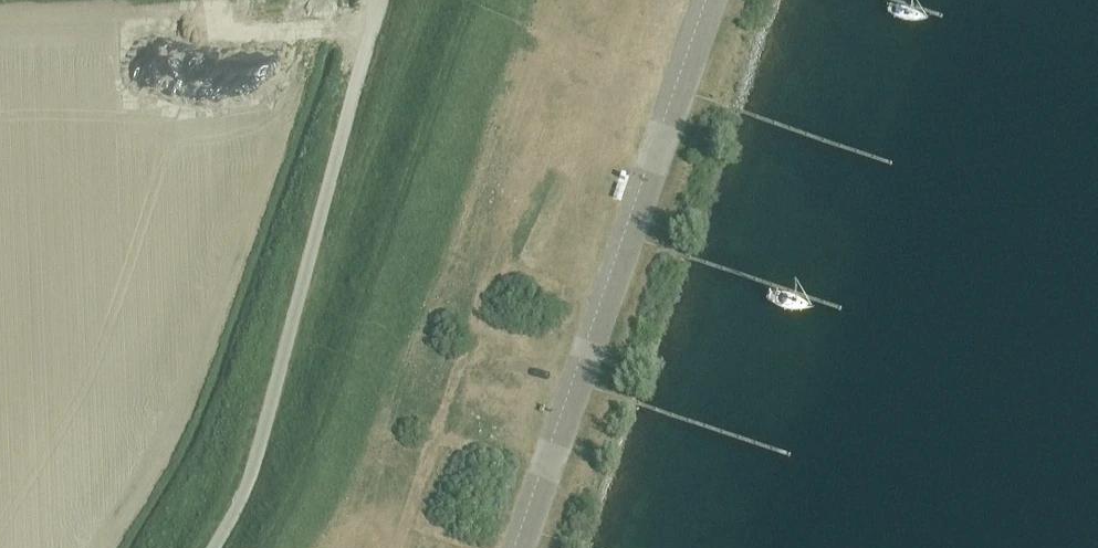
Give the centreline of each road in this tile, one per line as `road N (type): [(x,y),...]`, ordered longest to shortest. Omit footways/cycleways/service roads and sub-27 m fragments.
road 1 (unclassified): [(514,547),(705,0)]
road 2 (unclassified): [(382,0),(252,462),(211,547)]

